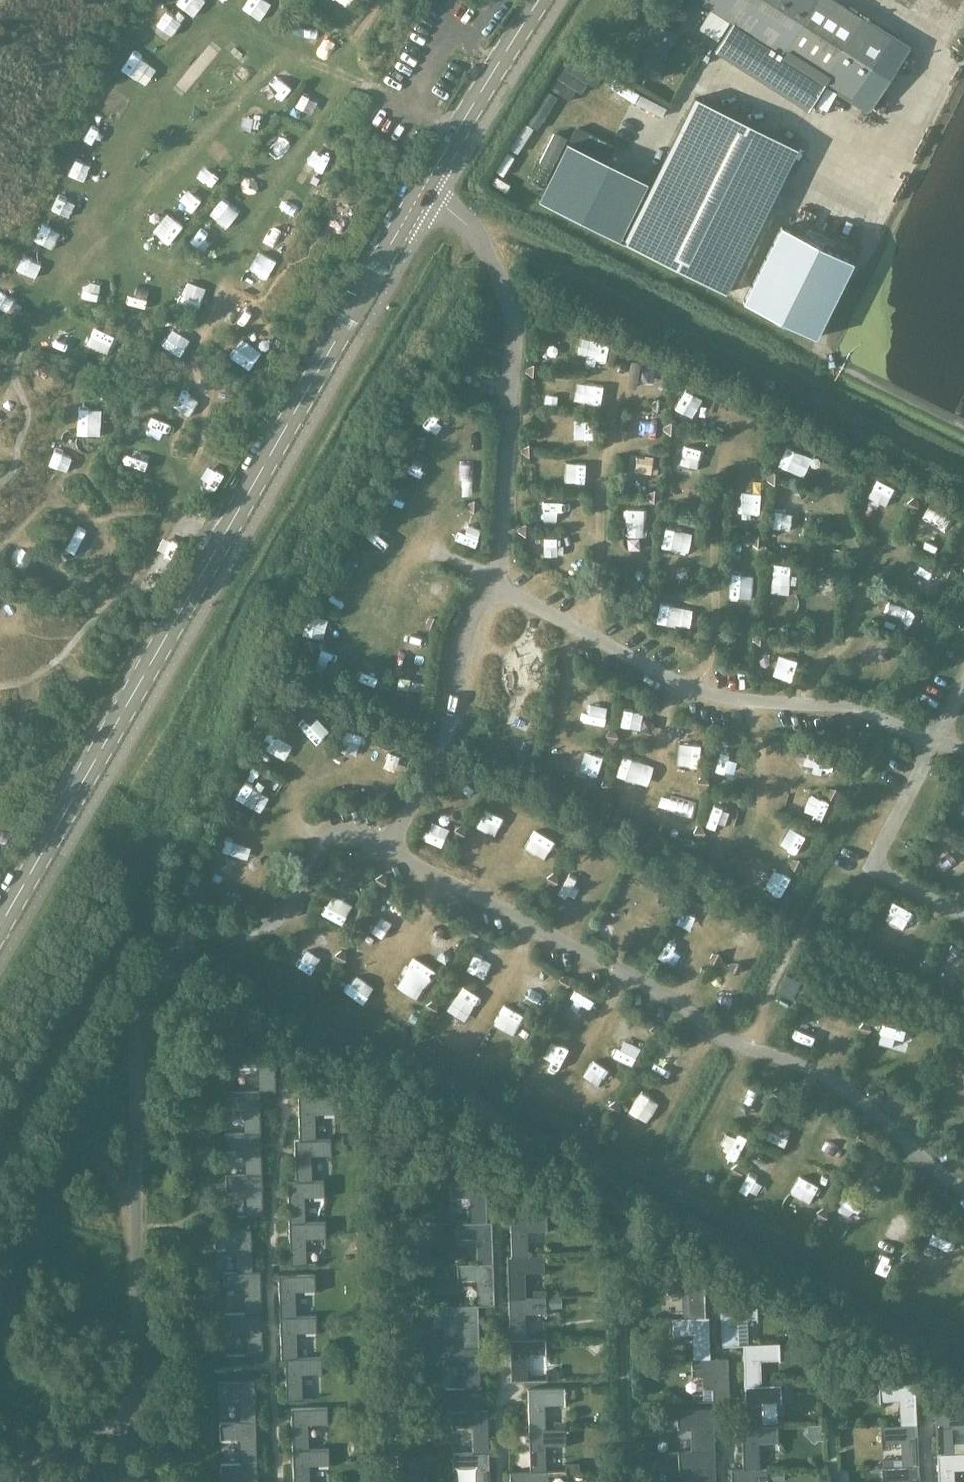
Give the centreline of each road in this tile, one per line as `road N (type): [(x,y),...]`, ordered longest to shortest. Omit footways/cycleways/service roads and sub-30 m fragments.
road 1 (secondary): [(0,935),(417,194),(536,0)]
road 2 (track): [(963,459),(515,233),(466,225)]
road 3 (track): [(866,198),(866,270),(835,356),(963,424)]
road 4 (track): [(742,1048),(823,883)]

